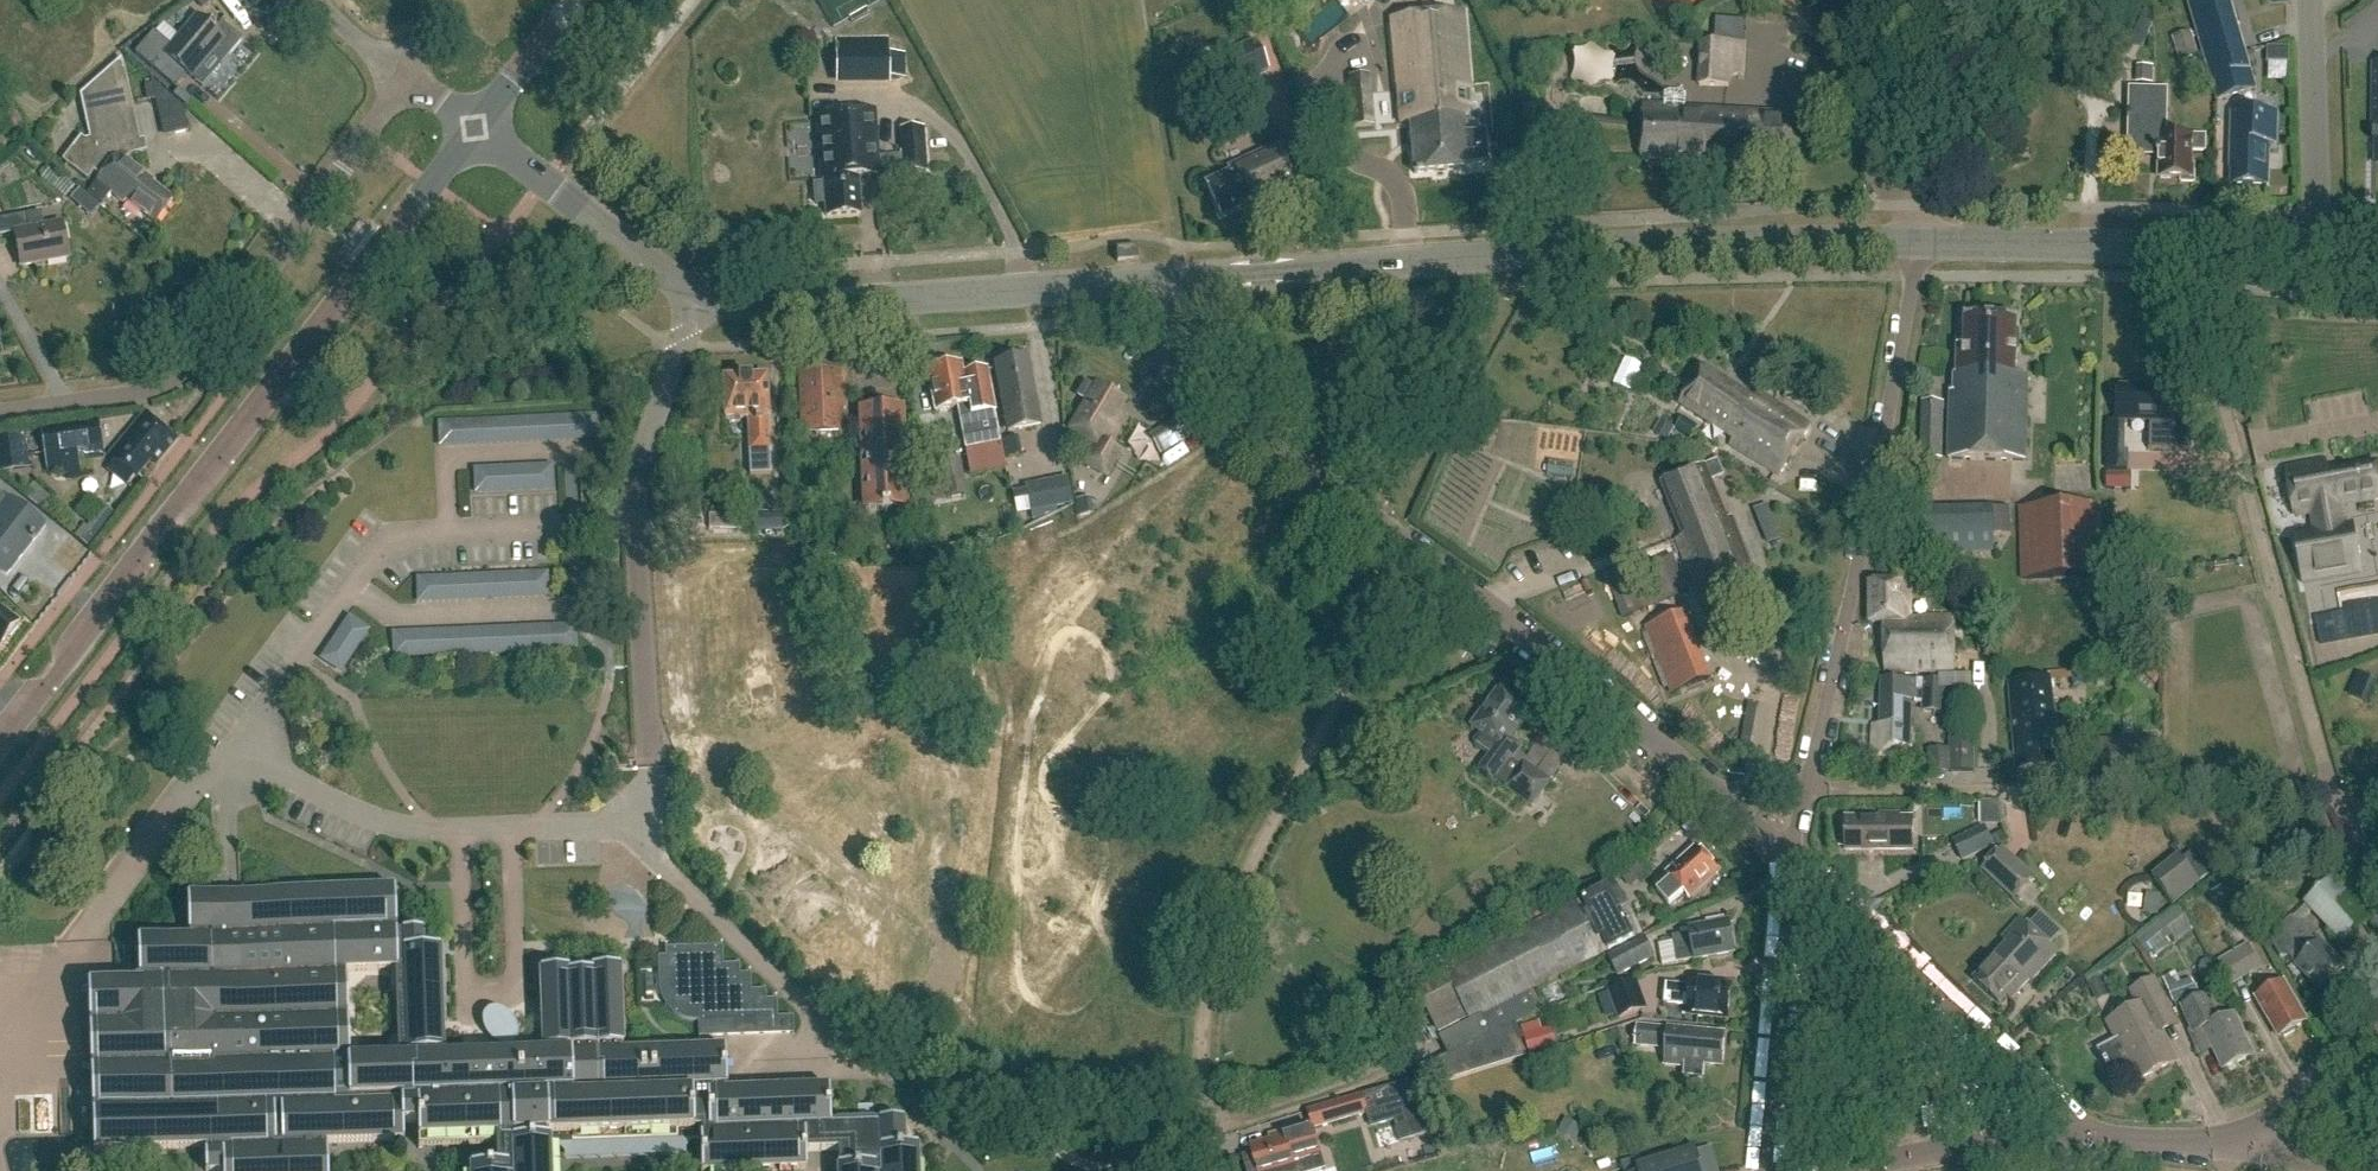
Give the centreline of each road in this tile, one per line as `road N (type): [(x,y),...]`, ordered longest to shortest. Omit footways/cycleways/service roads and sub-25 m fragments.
road 1 (tertiary): [(0,740),(477,127)]
road 2 (tertiary): [(1155,281),(1541,254),(1917,243)]
road 3 (residential): [(1213,1170),(1200,1063),(1215,962),(1235,897),(1345,693),(1396,536)]
road 4 (residential): [(2332,792),(2189,278),(2189,246)]
road 5 (residential): [(404,75),(195,366),(157,389),(0,414)]
road 6 (residential): [(1807,787),(1917,243)]
road 7 (residential): [(2332,792),(1807,787)]
road 8 (residential): [(650,744),(638,482),(681,347),(709,299)]
road 9 (tertiary): [(709,299),(742,305),(1155,281)]
road 10 (residential): [(1721,797),(1396,536)]
road 11 (residential): [(2074,1136),(2050,1096),(1793,855)]
road 12 (residential): [(1396,536),(1195,389),(1164,350),(1155,281)]
road 13 (residential): [(1763,1170),(1793,855)]
road 14 (tertiary): [(477,127),(663,273),(709,299)]
road 15 (tertiary): [(1917,243),(2189,246)]
road 16 (residential): [(2312,0),(2322,246)]
road 17 (unclassified): [(1848,1170),(1942,1146),(2074,1136)]
road 18 (unclassified): [(2238,1146),(2377,1025)]
road 19 (unclassified): [(2074,1136),(2238,1146)]
road 20 (tertiary): [(477,127),(575,0)]
road 21 (tertiary): [(2189,246),(2322,246)]

